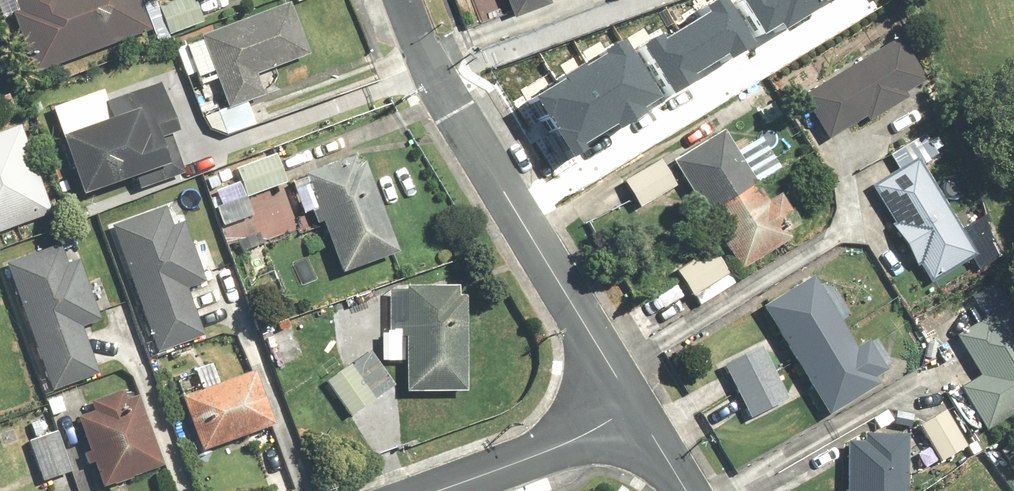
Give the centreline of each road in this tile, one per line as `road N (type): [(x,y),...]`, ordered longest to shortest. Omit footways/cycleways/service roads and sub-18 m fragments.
road 1 (residential): [(409,0),(435,68),(625,414)]
road 2 (residential): [(625,414),(420,490)]

